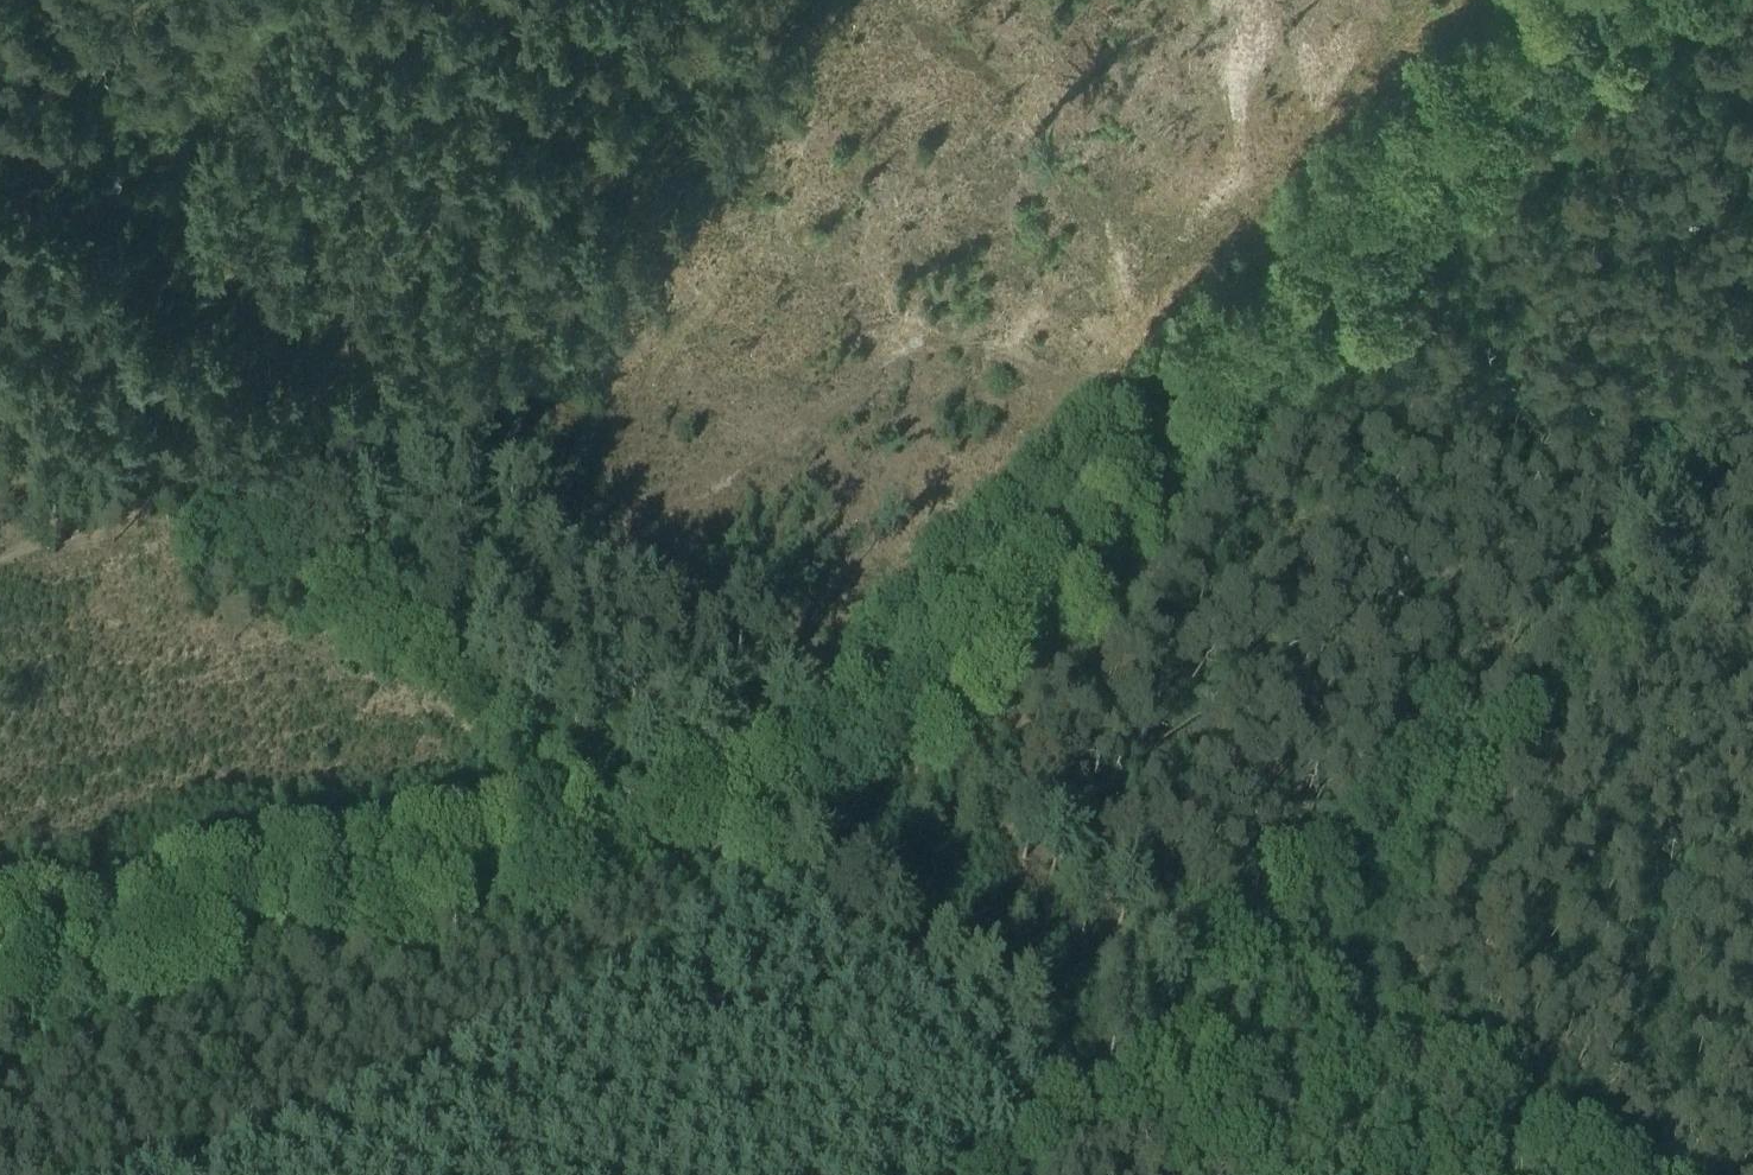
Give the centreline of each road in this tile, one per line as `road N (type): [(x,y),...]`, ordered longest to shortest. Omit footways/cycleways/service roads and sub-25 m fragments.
road 1 (unclassified): [(0,988),(680,854),(783,804),(1581,0)]

